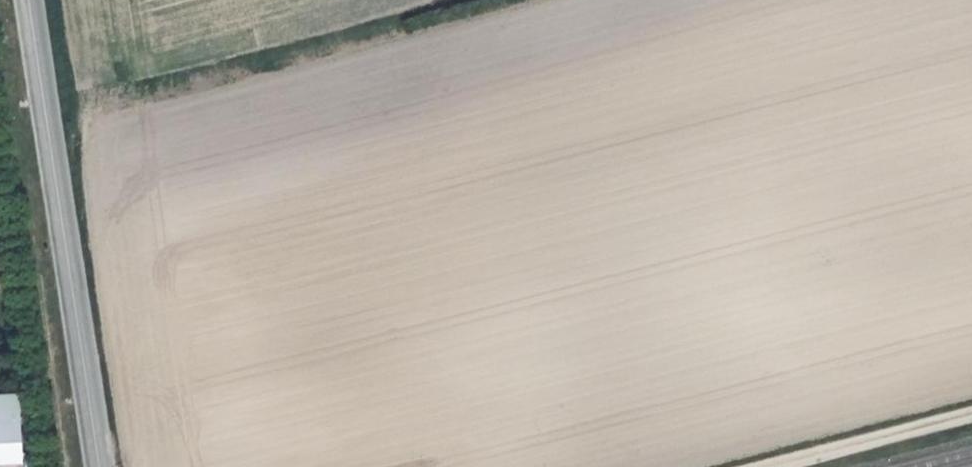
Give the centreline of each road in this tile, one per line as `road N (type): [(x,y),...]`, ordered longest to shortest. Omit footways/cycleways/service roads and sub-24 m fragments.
road 1 (tertiary): [(101,466),(28,0)]
road 2 (track): [(772,466),(971,416)]

